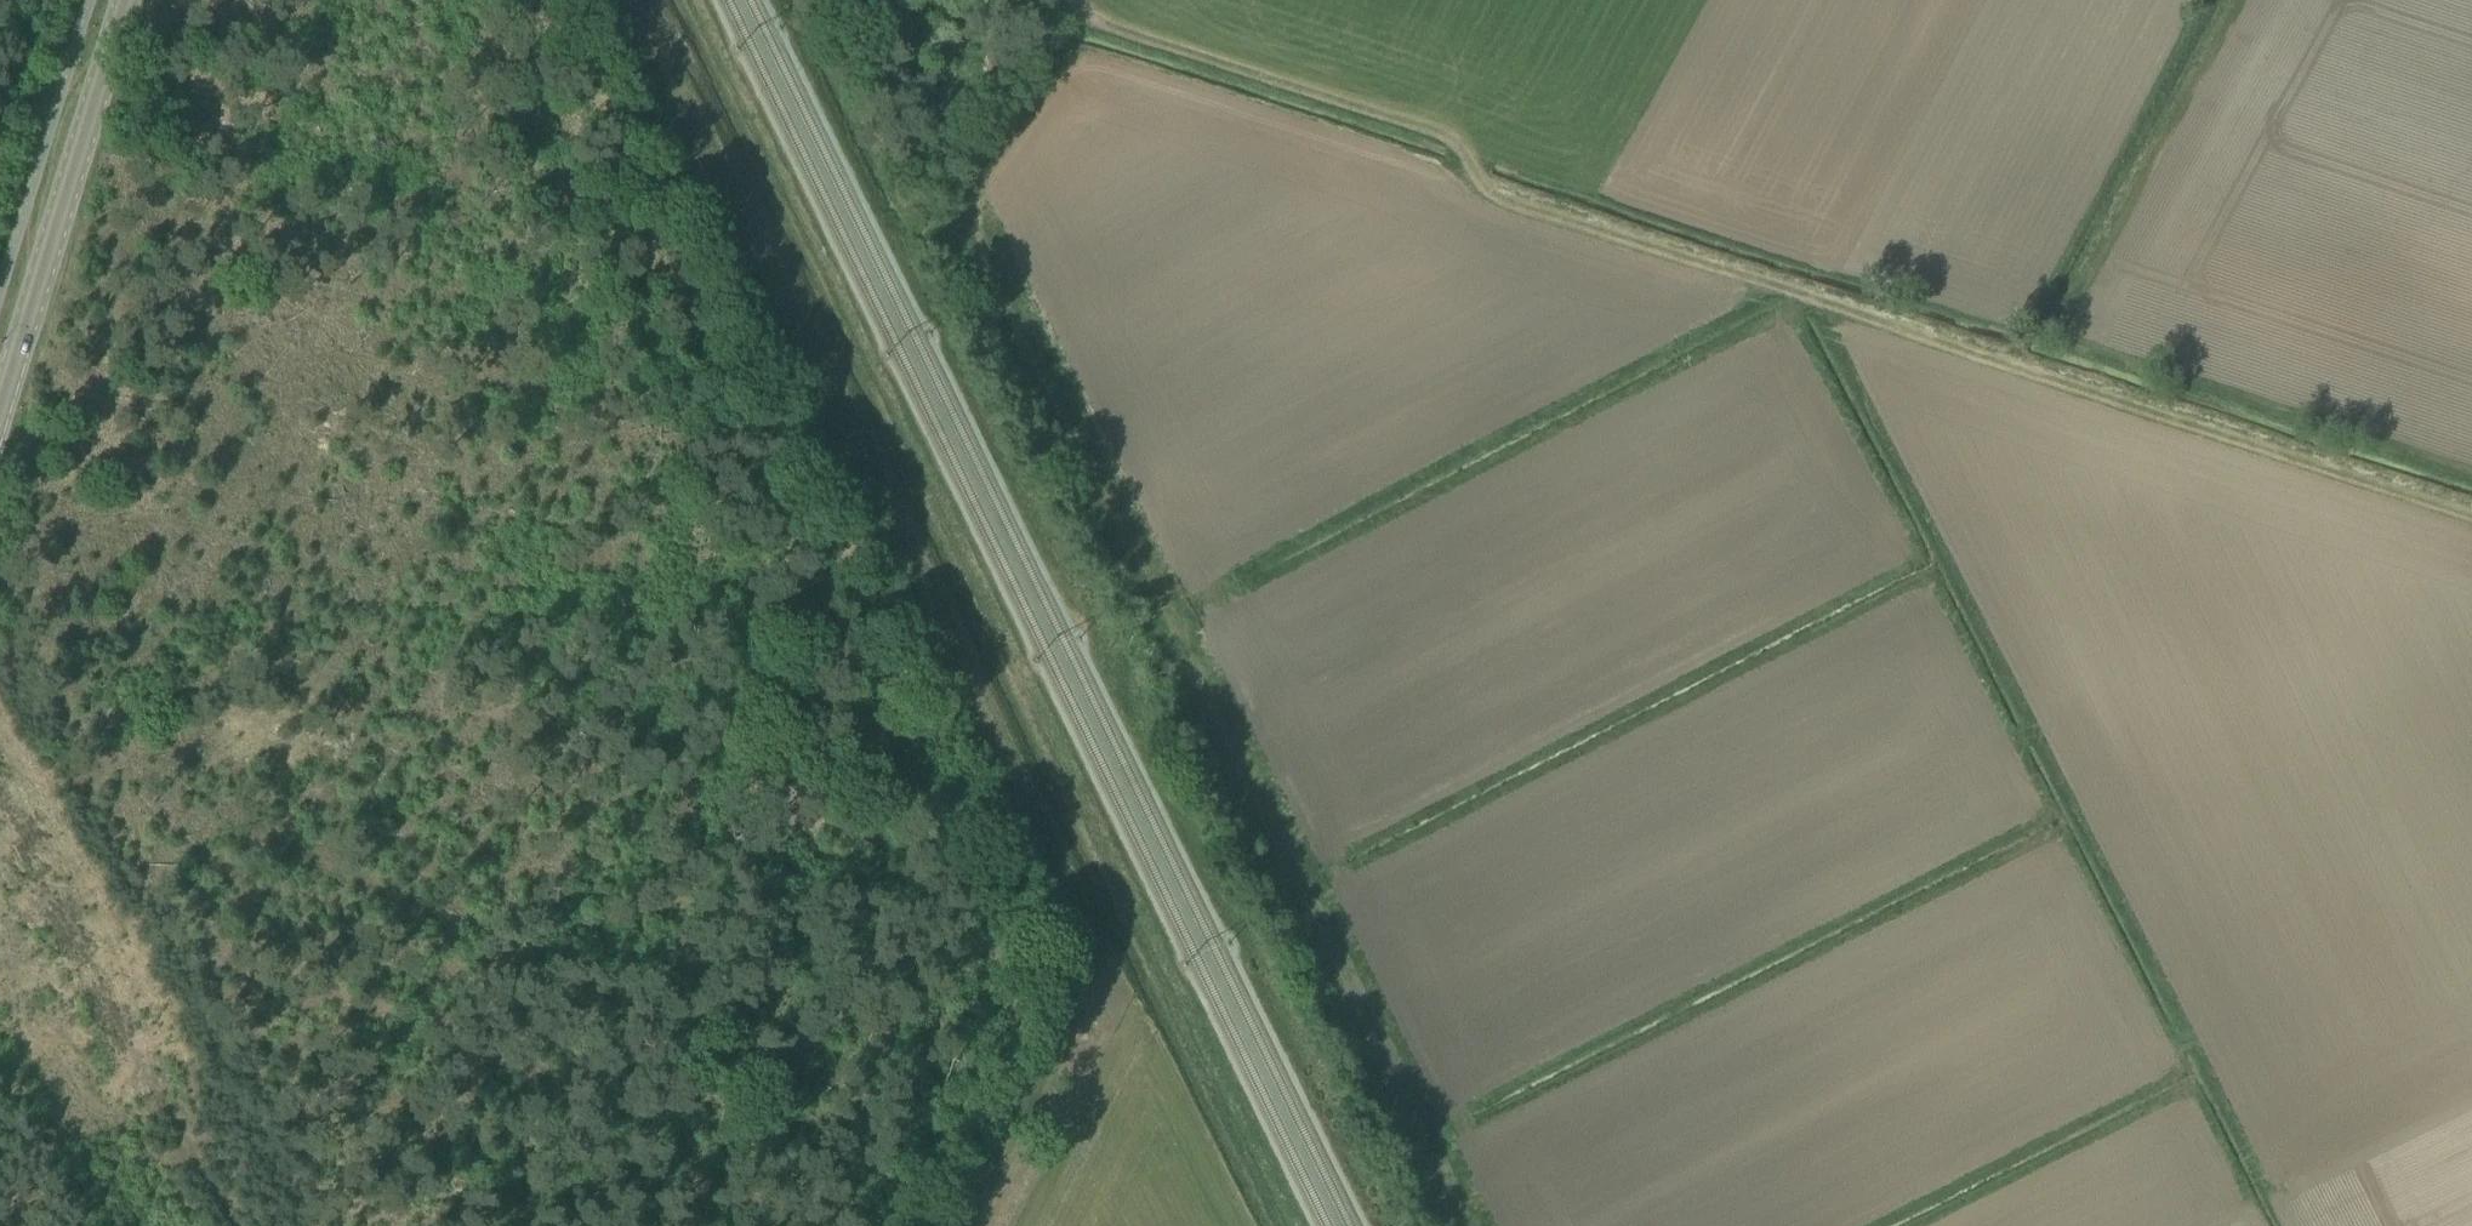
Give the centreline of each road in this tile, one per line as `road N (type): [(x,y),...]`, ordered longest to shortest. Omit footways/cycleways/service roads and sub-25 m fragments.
road 1 (track): [(1473,1225),(972,217)]
road 2 (track): [(2471,519),(1484,184)]
road 3 (tertiary): [(0,414),(127,0)]

